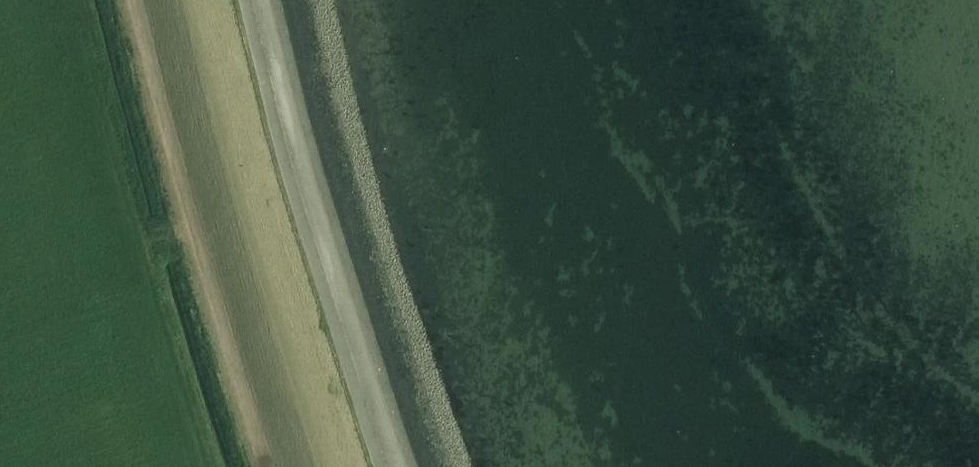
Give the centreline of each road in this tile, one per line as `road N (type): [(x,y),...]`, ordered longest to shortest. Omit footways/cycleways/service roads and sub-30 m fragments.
road 1 (track): [(269,466),(168,151),(133,0)]

